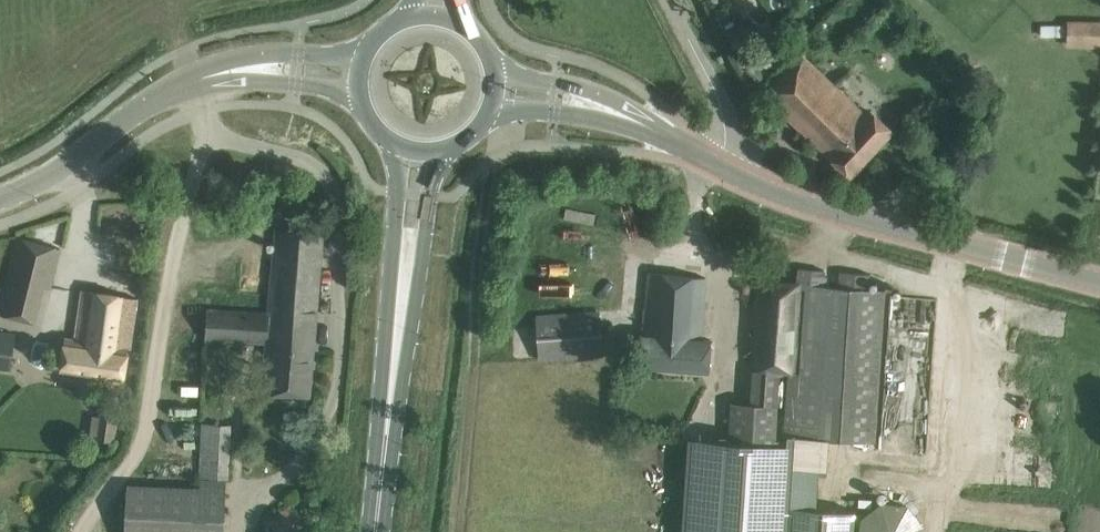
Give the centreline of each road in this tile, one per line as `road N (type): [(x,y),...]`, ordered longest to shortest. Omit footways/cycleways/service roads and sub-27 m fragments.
road 1 (unclassified): [(1099,283),(835,216),(719,165)]
road 2 (primary): [(404,290),(377,531)]
road 3 (tertiary): [(192,78),(0,202)]
road 4 (unclassified): [(667,0),(722,106),(719,165)]
road 5 (primary): [(401,149),(397,226),(404,290)]
road 6 (primary): [(404,290),(427,223),(437,154)]
road 7 (unclassified): [(719,165),(605,112)]
road 8 (unclassified): [(605,112),(555,81),(494,65)]

